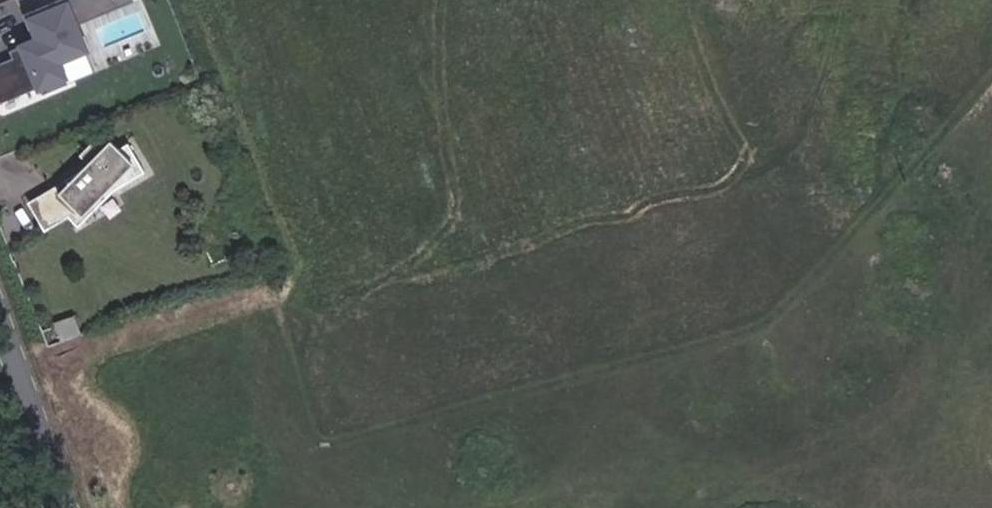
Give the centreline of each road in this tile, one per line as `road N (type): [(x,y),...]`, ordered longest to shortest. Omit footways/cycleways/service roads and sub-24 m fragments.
road 1 (tertiary): [(95,507),(0,241)]

